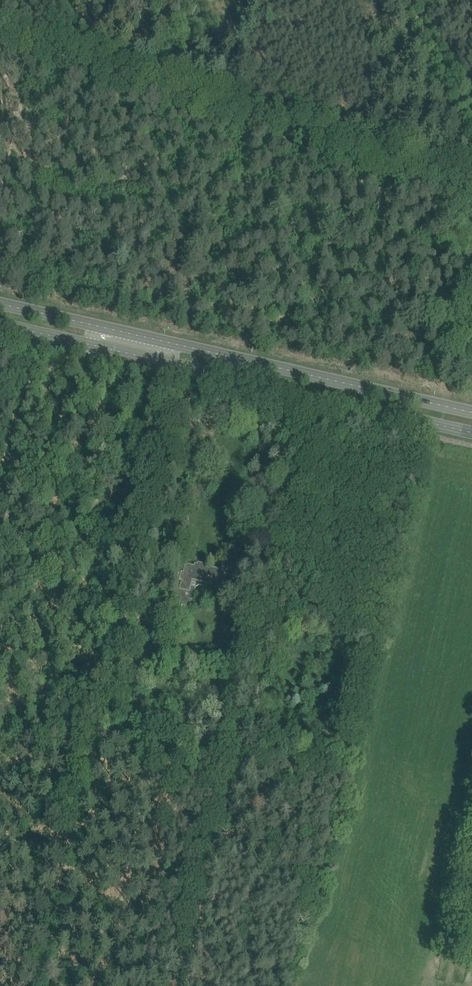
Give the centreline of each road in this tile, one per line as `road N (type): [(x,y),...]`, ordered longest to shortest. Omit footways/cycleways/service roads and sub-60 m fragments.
road 1 (secondary): [(99,348),(471,434)]
road 2 (secondary): [(471,412),(104,327)]

